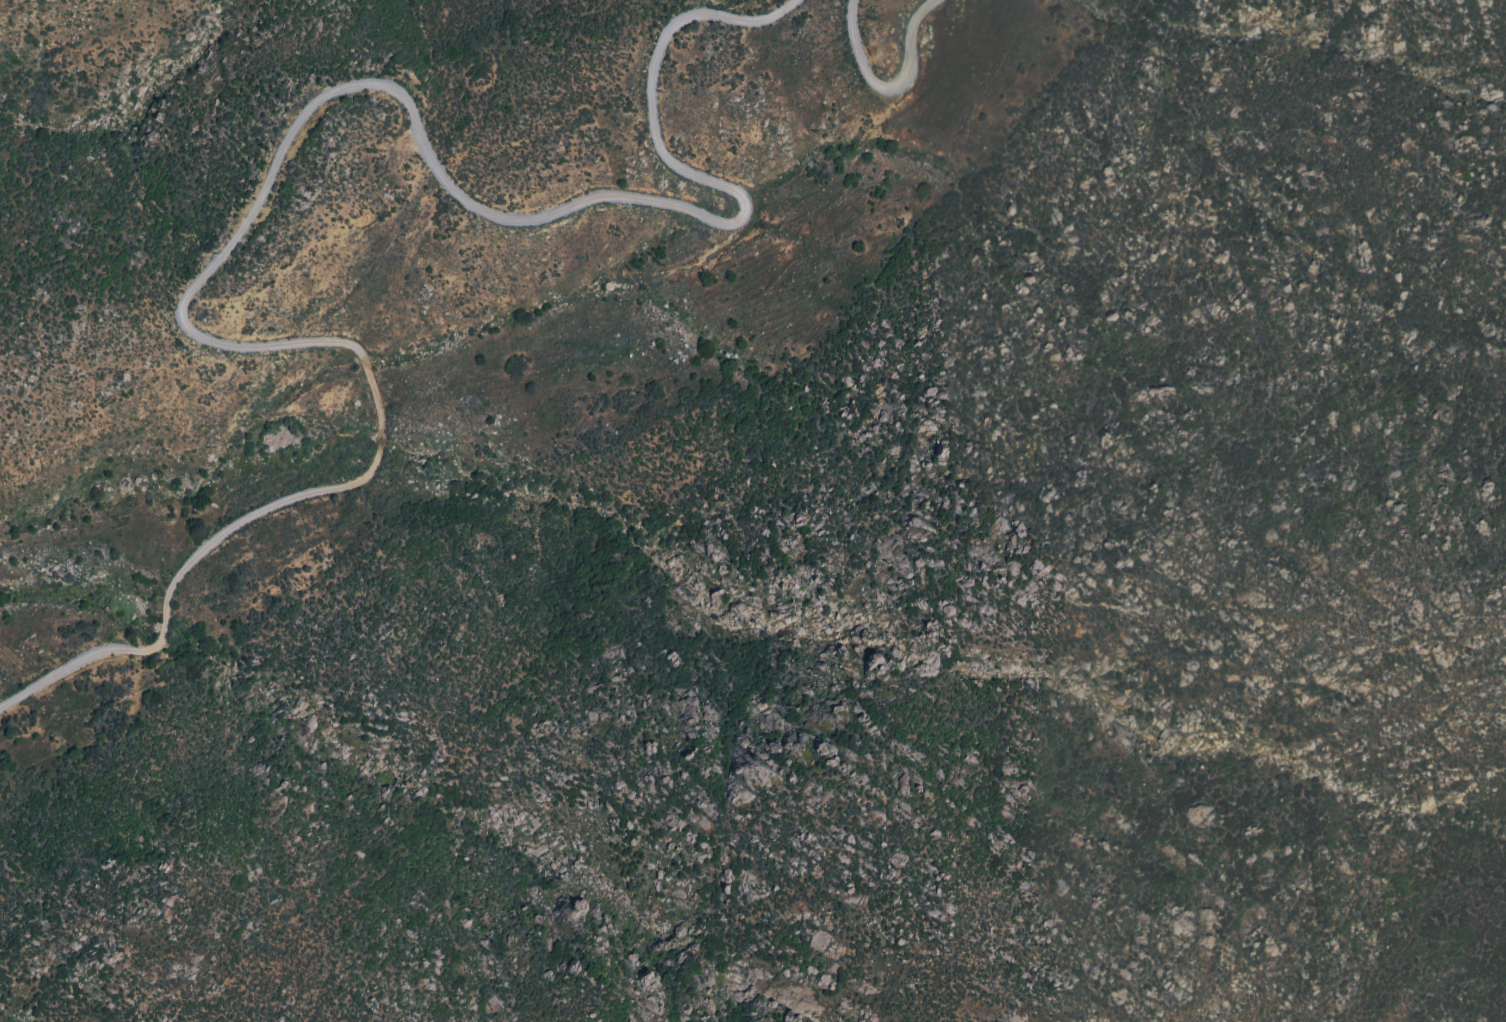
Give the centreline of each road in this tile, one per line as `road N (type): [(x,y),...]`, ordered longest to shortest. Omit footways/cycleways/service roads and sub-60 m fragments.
road 1 (track): [(0,707),(98,653),(130,661),(155,646),(160,595),(229,526),(356,488),(371,442),(346,344),(221,351),(170,316),(251,214),(297,100),(375,83),(401,103),(423,154),(466,209),(530,218),(602,199),(692,218),(722,236),(739,209),(715,189),(666,172),(646,142),(646,59),(683,12),(742,20),(783,0)]
road 2 (track): [(846,0),(842,32),(862,90),(896,84),(904,17),(925,0)]

